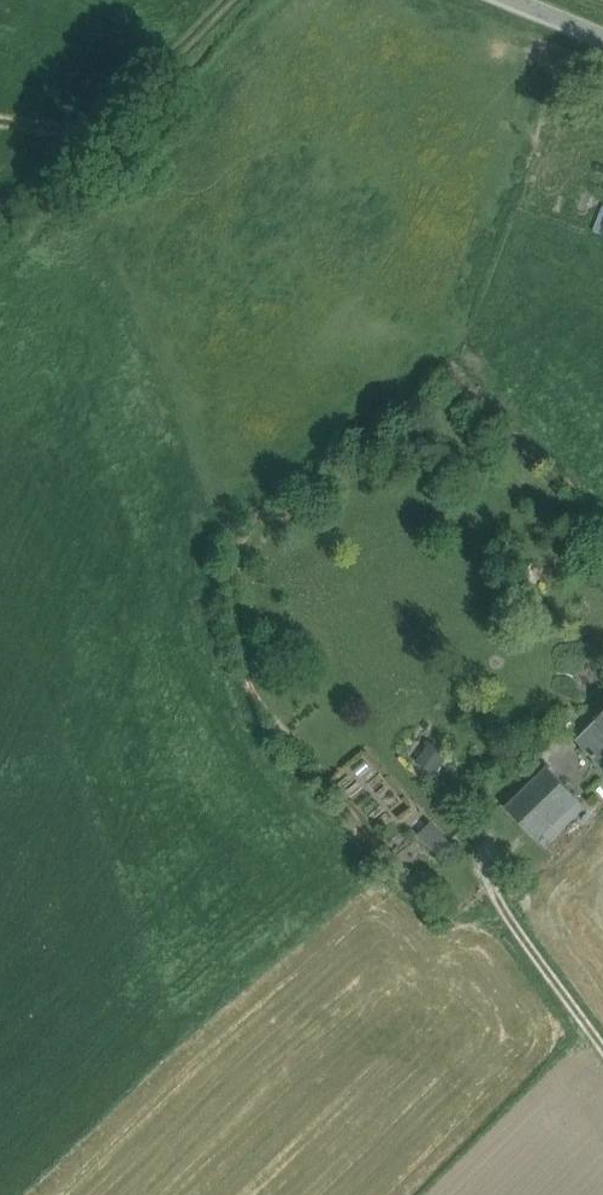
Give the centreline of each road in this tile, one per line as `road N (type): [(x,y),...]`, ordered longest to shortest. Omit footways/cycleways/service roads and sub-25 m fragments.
road 1 (track): [(525,844),(497,882),(602,1036)]

